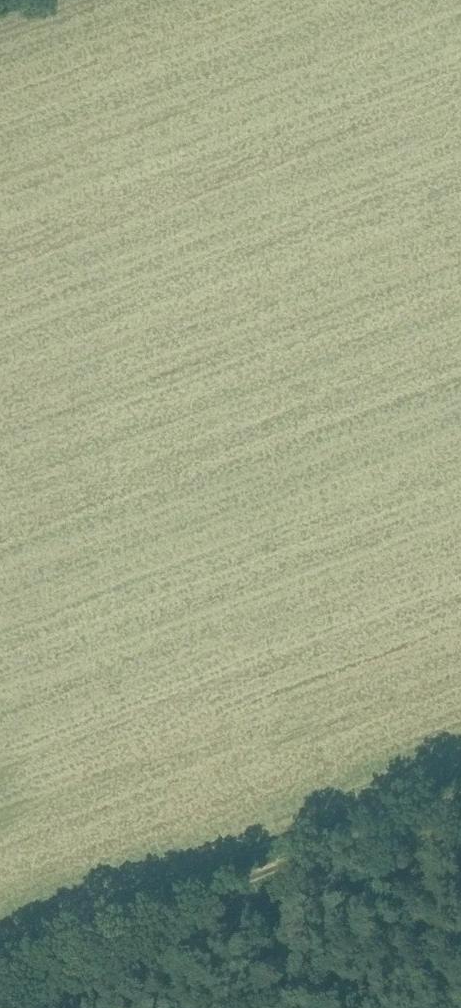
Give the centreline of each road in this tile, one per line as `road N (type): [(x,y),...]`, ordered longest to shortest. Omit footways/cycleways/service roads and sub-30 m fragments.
road 1 (track): [(0,967),(460,791)]

